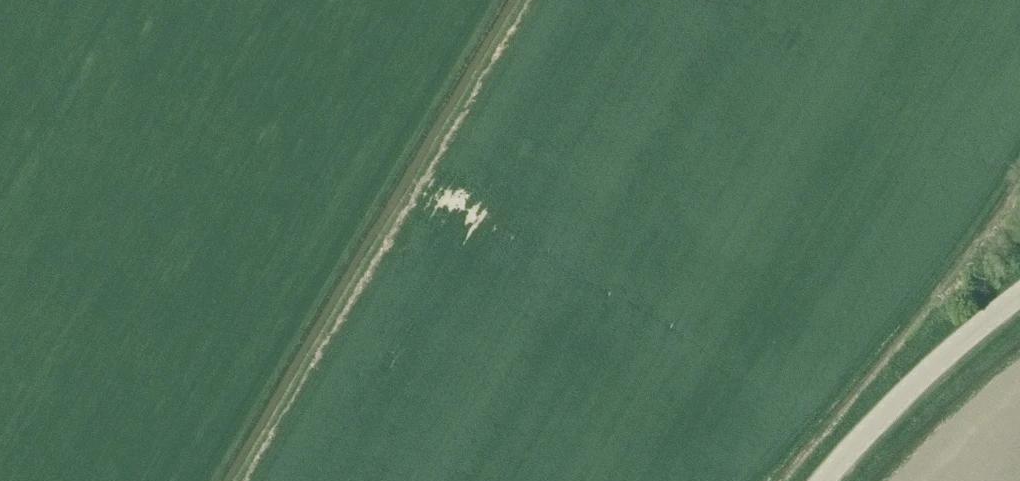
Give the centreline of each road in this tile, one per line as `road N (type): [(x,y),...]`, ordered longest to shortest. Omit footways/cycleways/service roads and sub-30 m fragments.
road 1 (tertiary): [(826,480),(926,376),(1019,297)]

